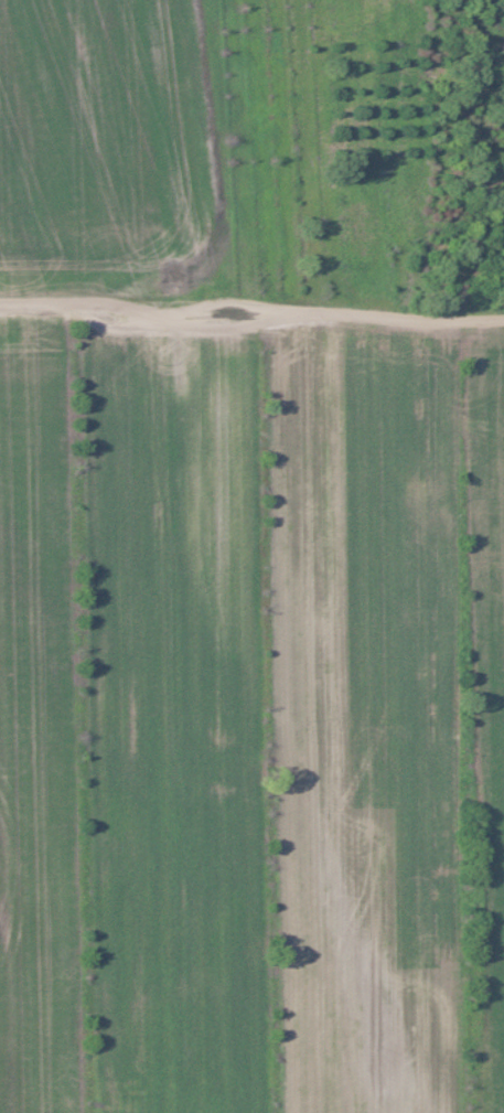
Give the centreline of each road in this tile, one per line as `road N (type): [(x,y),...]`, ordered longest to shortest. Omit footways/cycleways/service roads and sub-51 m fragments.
road 1 (residential): [(0,300),(503,316)]

